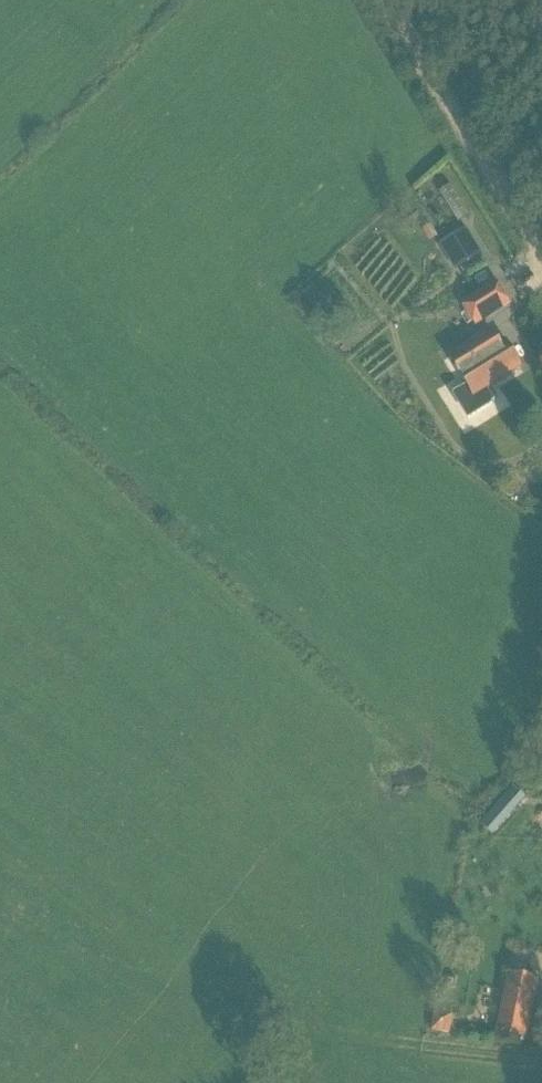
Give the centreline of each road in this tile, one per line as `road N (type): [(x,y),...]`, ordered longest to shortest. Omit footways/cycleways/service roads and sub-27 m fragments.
road 1 (track): [(533,246),(380,0)]

